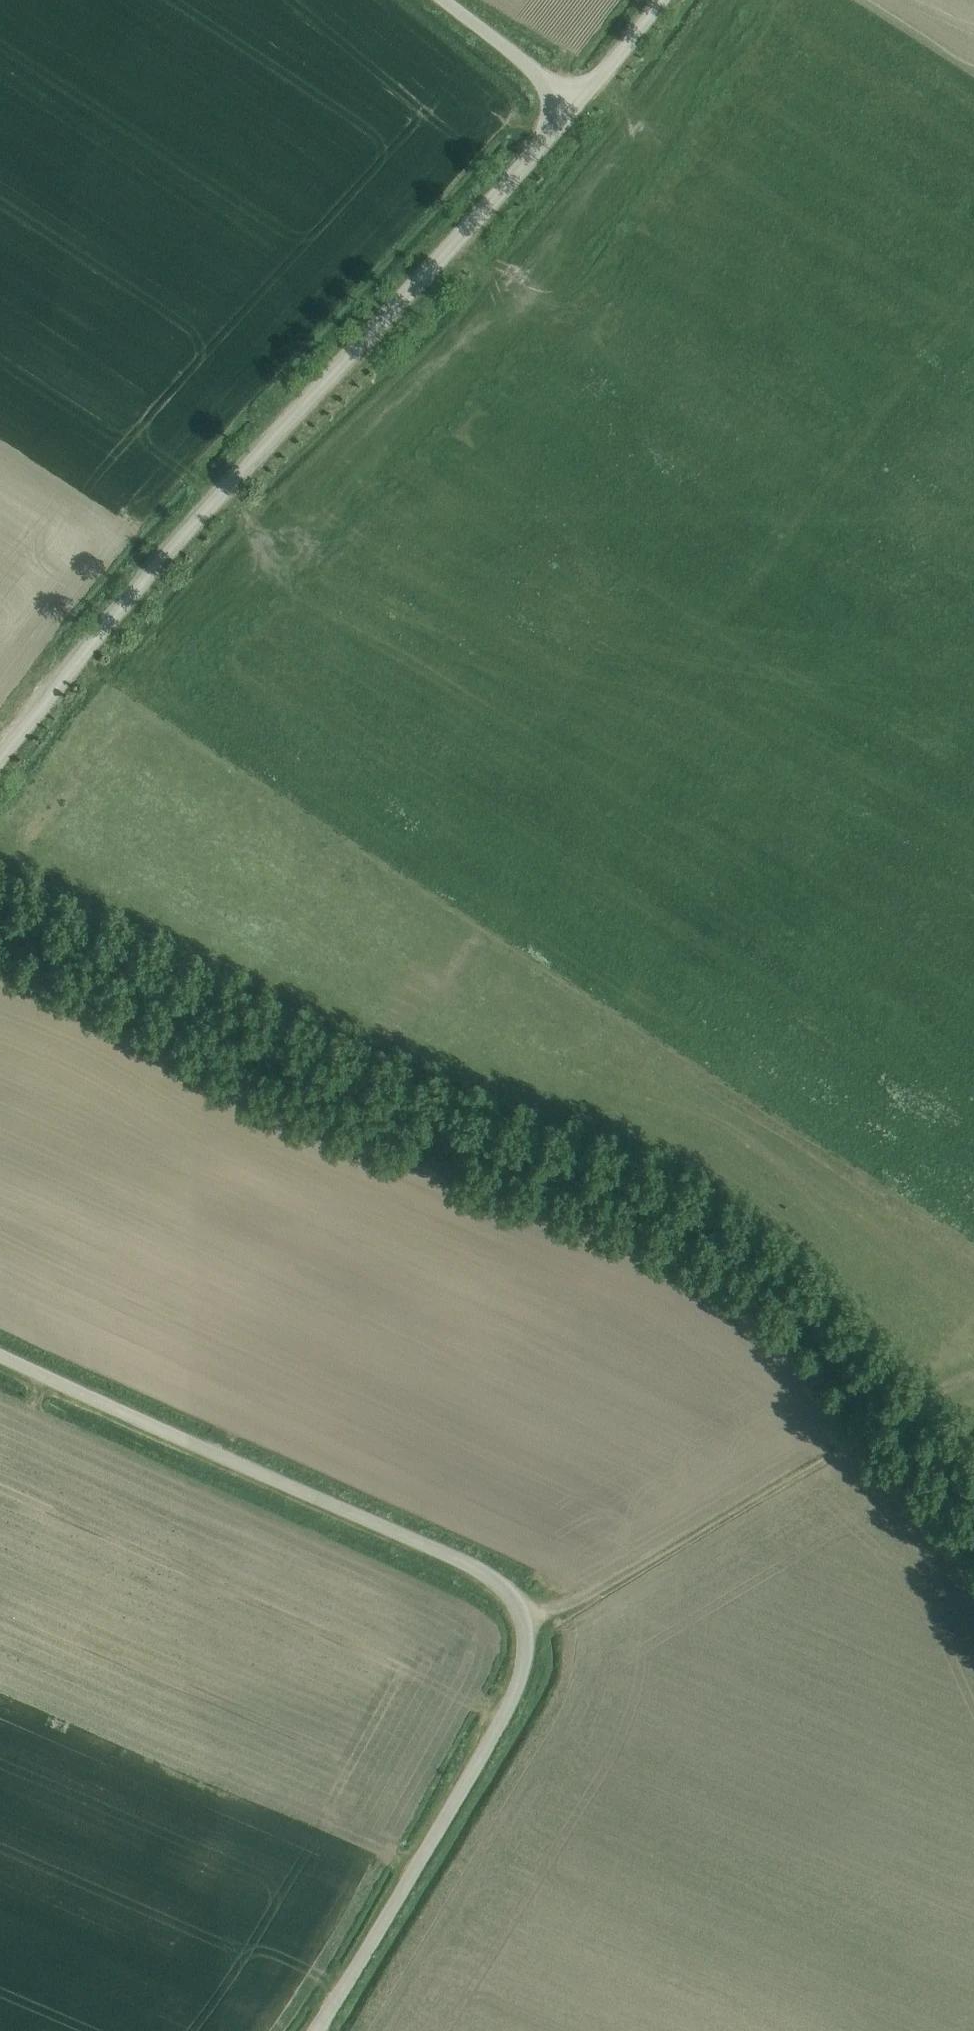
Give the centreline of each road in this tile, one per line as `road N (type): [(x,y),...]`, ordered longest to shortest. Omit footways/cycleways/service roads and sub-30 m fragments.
road 1 (unclassified): [(0,1355),(491,1577),(522,1617),(526,1648),(506,1711),(315,2030)]
road 2 (unclassified): [(575,103),(142,582),(0,757)]
road 3 (track): [(973,1400),(912,1407),(559,1610),(522,1617)]
road 4 (unclassified): [(444,0),(575,103)]
road 5 (unclassified): [(575,103),(662,0)]

